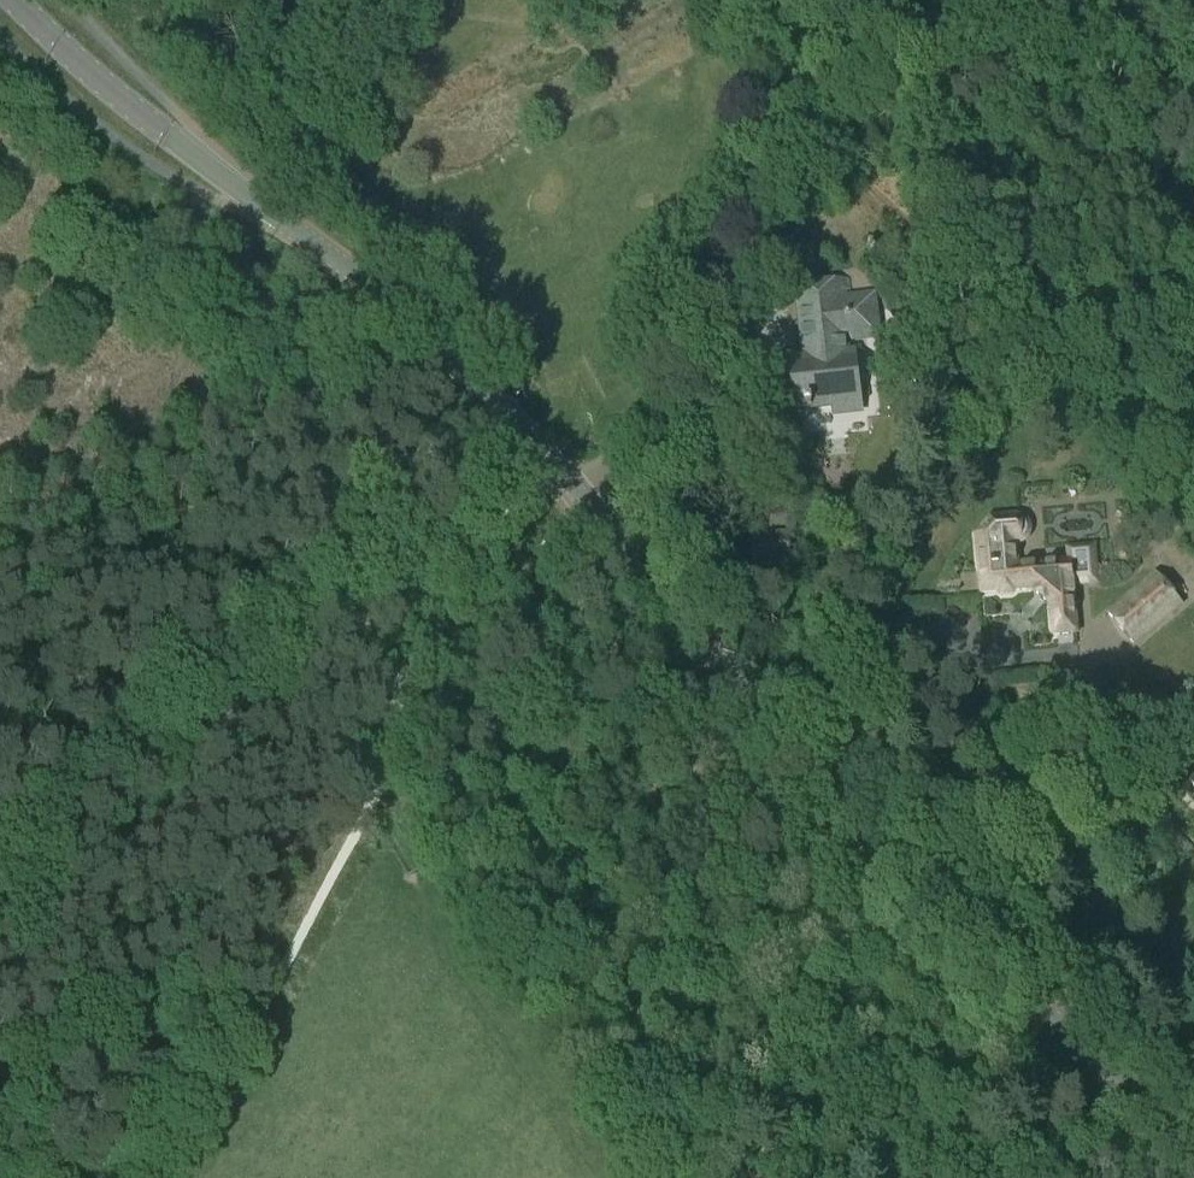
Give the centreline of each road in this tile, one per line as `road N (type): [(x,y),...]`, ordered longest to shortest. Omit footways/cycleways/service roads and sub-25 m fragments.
road 1 (secondary): [(1193,1158),(820,788),(473,378),(377,291),(98,79),(16,0)]
road 2 (track): [(747,62),(767,64),(860,171),(1193,476)]

